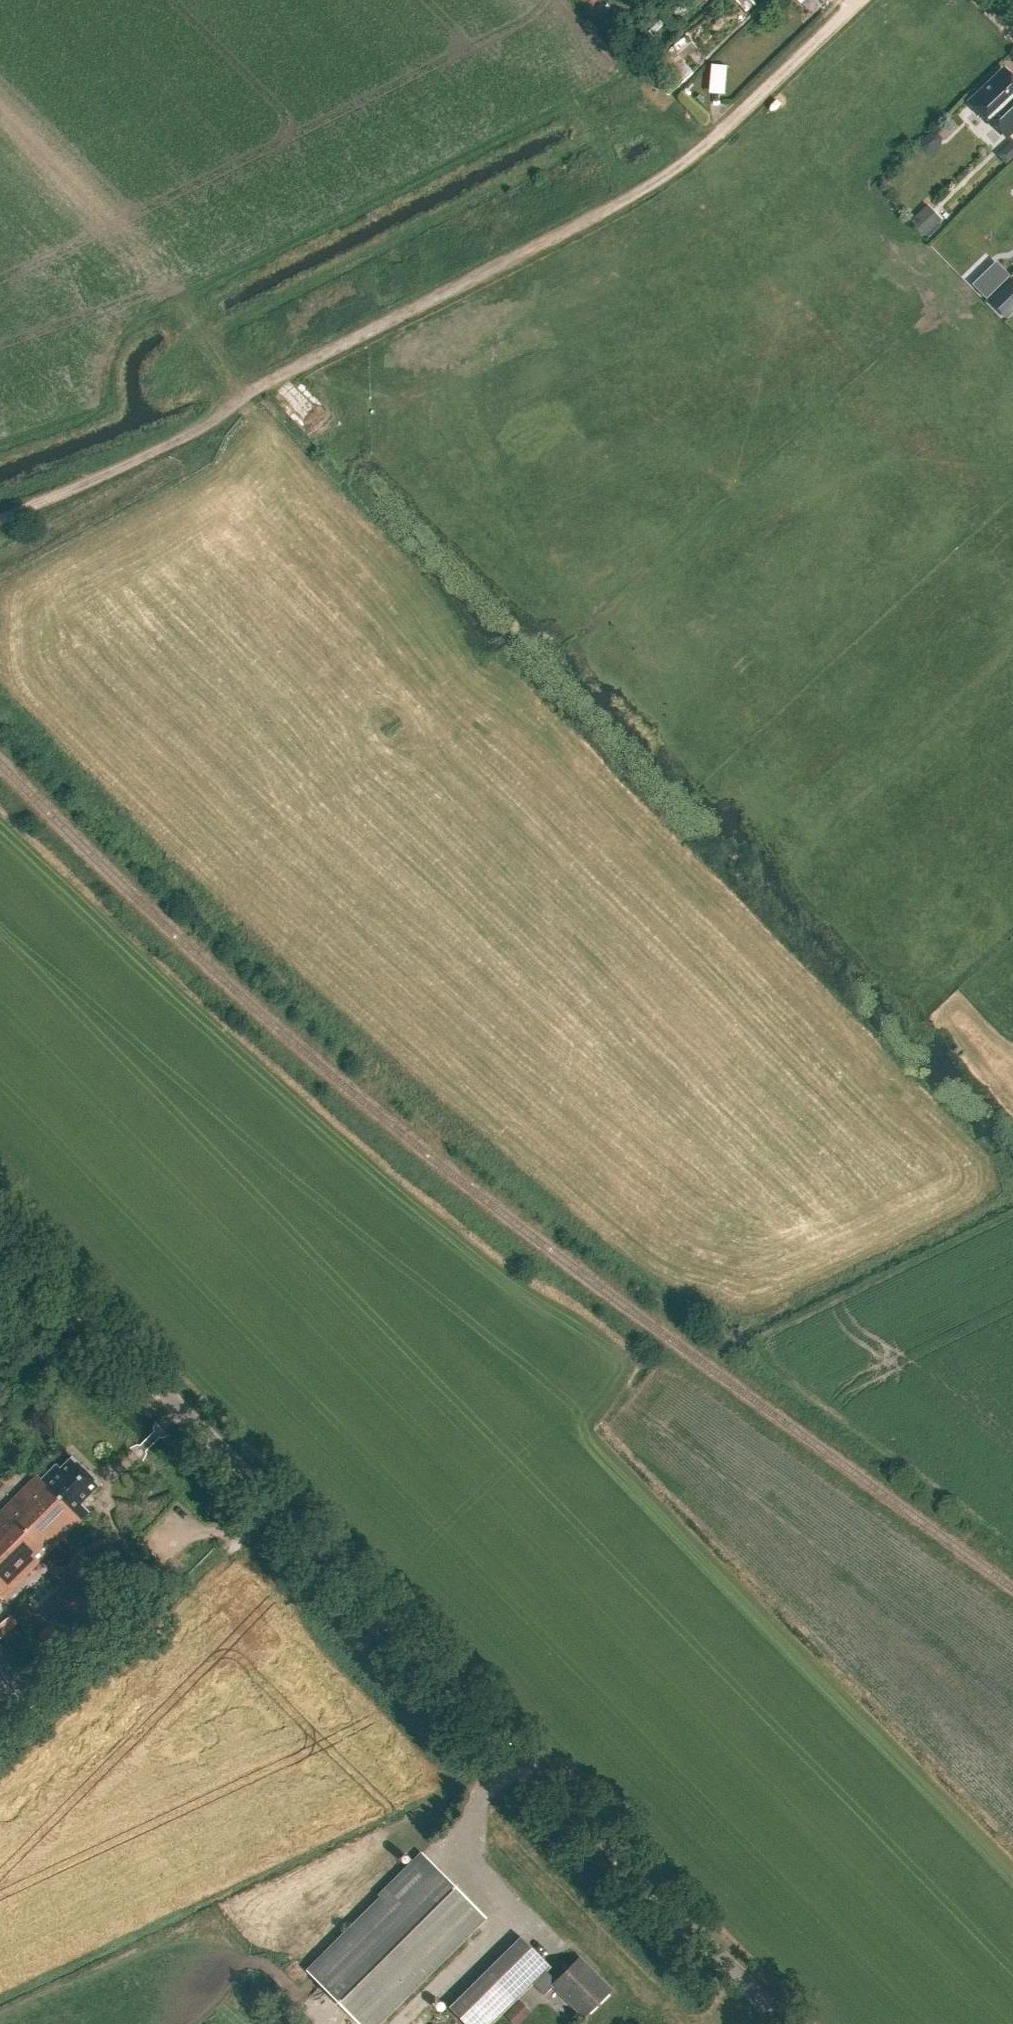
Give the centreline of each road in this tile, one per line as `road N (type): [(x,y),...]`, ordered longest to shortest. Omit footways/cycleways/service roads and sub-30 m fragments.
road 1 (unclassified): [(785,2023),(0,1225)]
road 2 (track): [(0,523),(191,436),(259,390),(657,177),(707,143),(852,0)]

